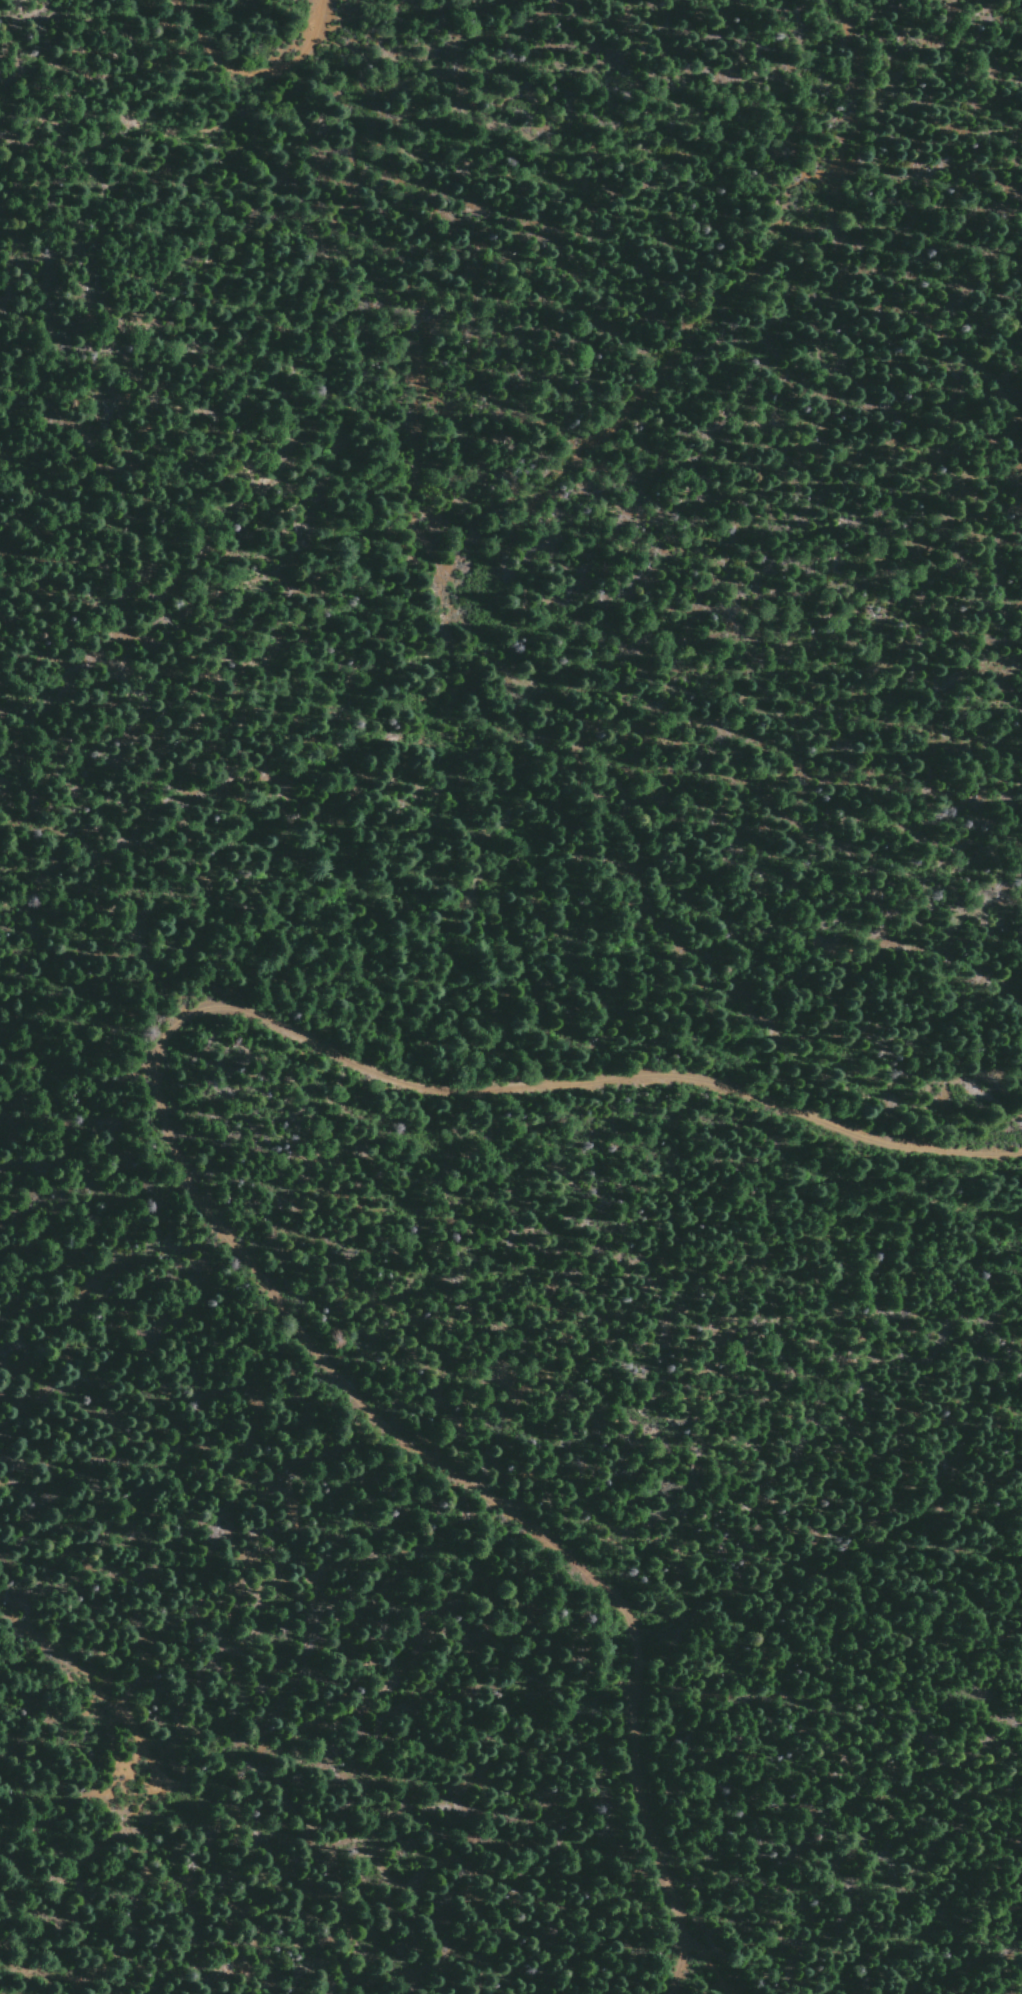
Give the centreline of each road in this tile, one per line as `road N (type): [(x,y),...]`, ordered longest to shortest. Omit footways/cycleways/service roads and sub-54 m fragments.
road 1 (track): [(673,1993),(684,1943),(638,1776),(632,1623),(606,1586),(350,1396),(184,1177),(164,1111),(164,1046),(193,1010),(223,1003),(371,1074),(441,1094),(688,1081),(920,1159),(1021,1150)]
road 2 (track): [(129,1993),(143,1745),(0,1609)]
road 3 (track): [(177,0),(208,58),(258,79),(309,46),(327,0)]

